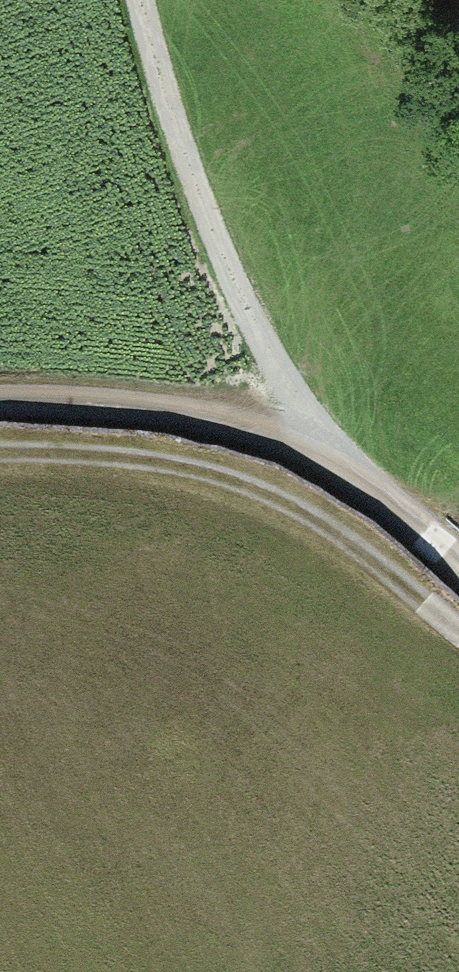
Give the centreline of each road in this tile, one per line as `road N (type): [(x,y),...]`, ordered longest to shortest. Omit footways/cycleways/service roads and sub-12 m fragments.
road 1 (track): [(381,500),(324,441),(250,319),(192,179),(143,0)]
road 2 (track): [(458,631),(348,545),(233,484),(165,468),(0,458)]
road 3 (track): [(381,500),(289,448),(222,424),(147,411),(0,404)]

